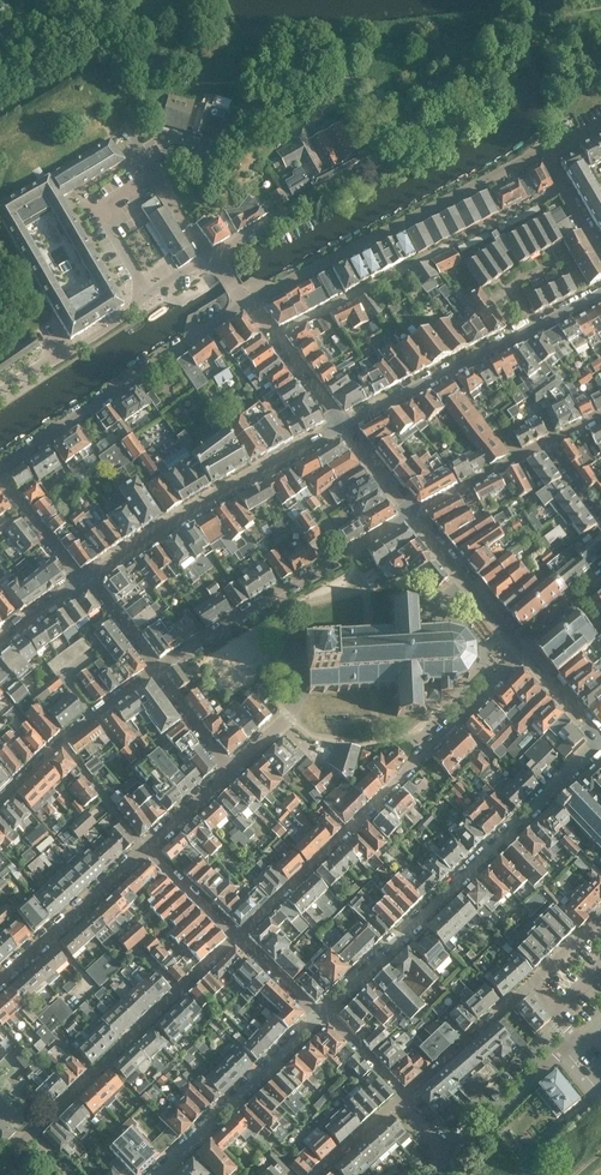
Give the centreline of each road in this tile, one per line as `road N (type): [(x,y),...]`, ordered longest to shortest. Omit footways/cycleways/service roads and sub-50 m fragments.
road 1 (residential): [(238,937),(520,649)]
road 2 (residential): [(600,743),(322,1014)]
road 3 (residential): [(246,303),(544,152)]
road 4 (residential): [(0,110),(75,69),(117,77),(141,155),(208,259)]
road 5 (residential): [(238,937),(0,1169)]
road 6 (residential): [(274,336),(564,188)]
road 7 (tertiary): [(86,580),(344,427)]
road 8 (residential): [(157,671),(411,514)]
road 9 (residential): [(0,470),(246,303)]
road 10 (residential): [(344,427),(600,296)]
road 11 (residential): [(0,394),(208,259)]
road 12 (residential): [(322,1014),(160,1174)]
road 13 (residential): [(208,259),(377,161)]
road 14 (residential): [(0,980),(144,850)]
road 15 (residential): [(446,1156),(580,1038)]
road 16 (residential): [(405,1101),(533,983)]
road 17 (tertiary): [(520,649),(411,514)]
road 18 (residential): [(411,514),(547,445)]
road 19 (residential): [(144,850),(60,743)]
road 20 (residential): [(86,580),(0,479)]
road 21 (residential): [(238,937),(144,850)]
road 22 (residential): [(230,768),(157,671)]
road 23 (tertiary): [(600,739),(520,649)]
road 24 (residential): [(405,1101),(322,1014)]

